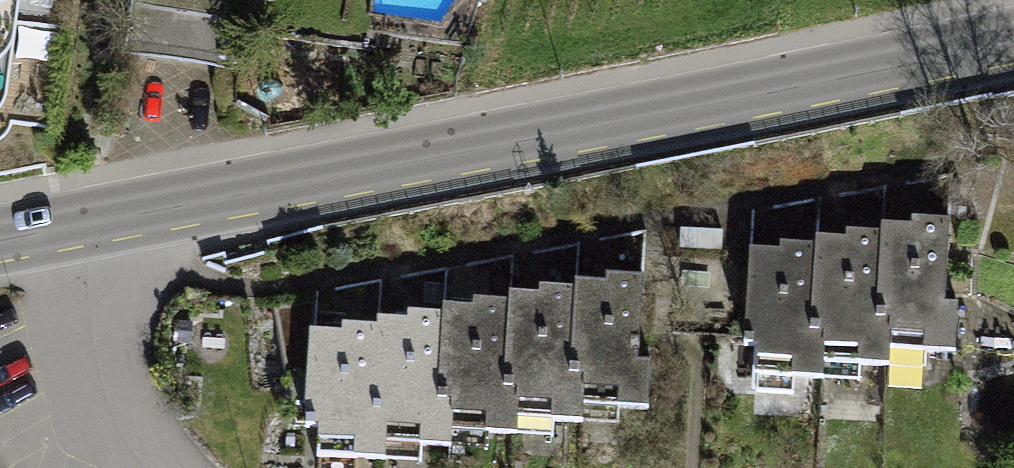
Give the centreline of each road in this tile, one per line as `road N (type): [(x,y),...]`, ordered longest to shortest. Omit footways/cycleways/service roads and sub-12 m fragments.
road 1 (secondary): [(1013,40),(0,239)]

